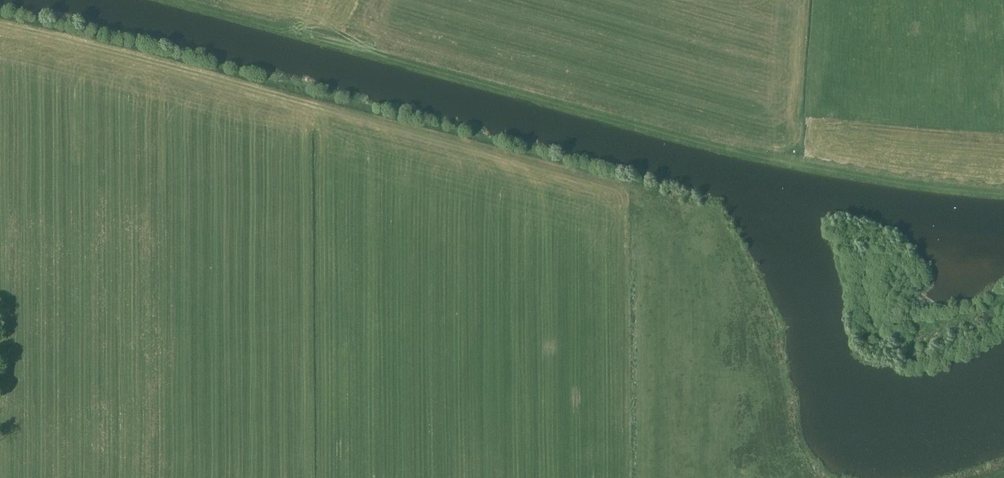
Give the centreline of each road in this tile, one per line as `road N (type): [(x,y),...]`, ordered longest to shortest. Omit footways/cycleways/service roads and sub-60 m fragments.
road 1 (track): [(1003,184),(831,162),(673,130),(196,0)]

